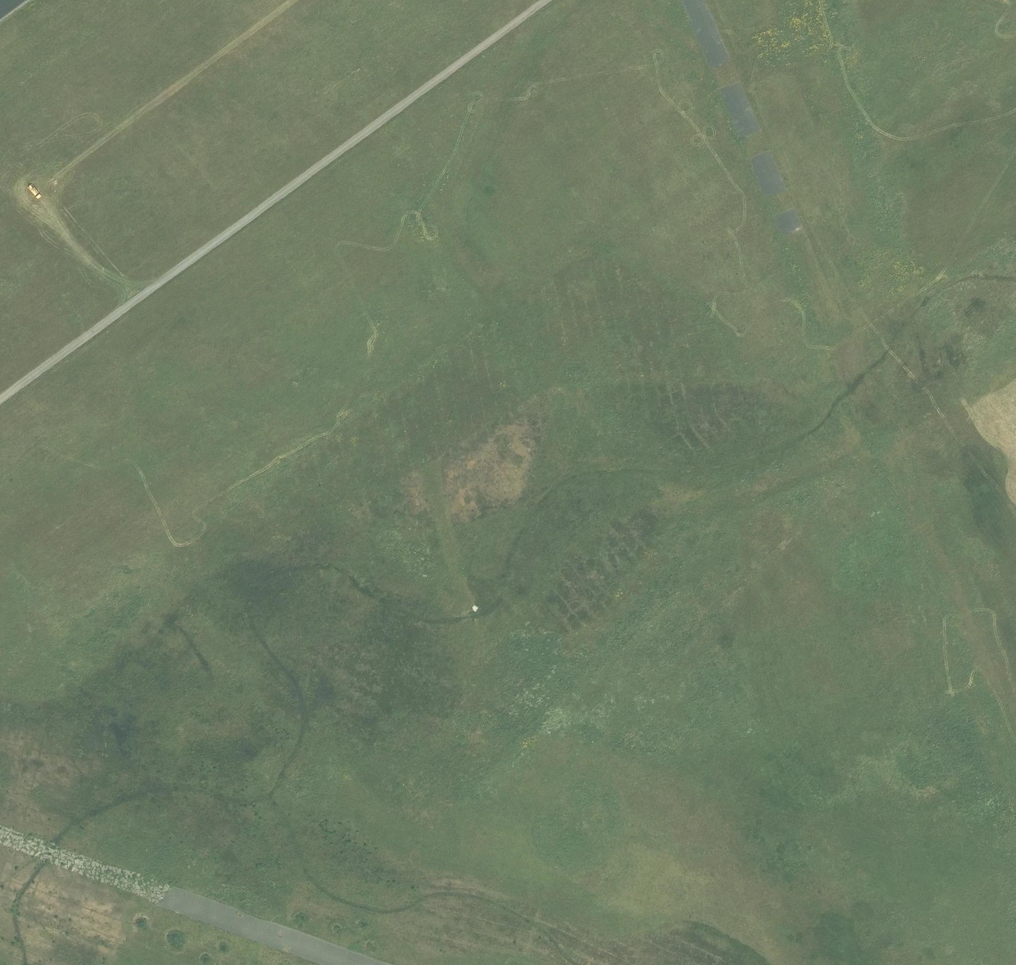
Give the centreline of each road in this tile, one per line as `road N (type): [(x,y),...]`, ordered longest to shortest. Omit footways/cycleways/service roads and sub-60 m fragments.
road 1 (track): [(546,0),(0,399)]

